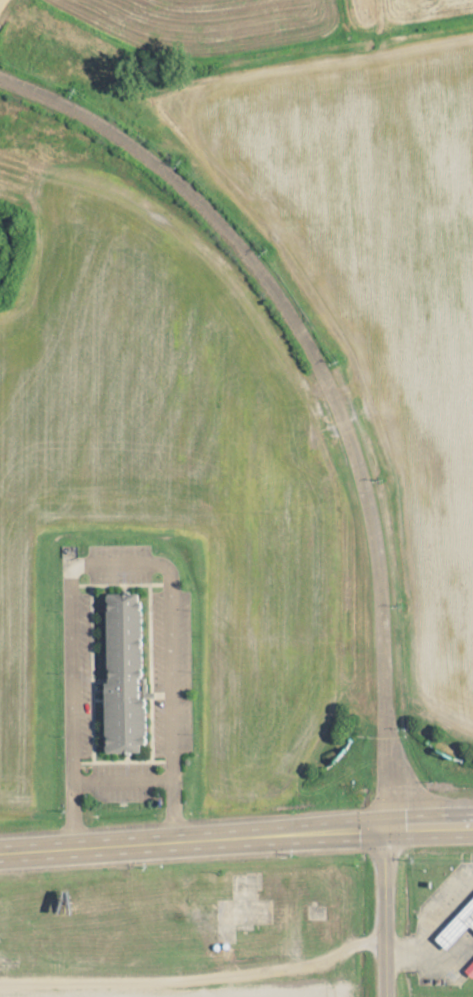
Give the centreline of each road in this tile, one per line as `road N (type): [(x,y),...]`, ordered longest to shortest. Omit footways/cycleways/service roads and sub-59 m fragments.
road 1 (residential): [(381,935),(313,968),(0,986)]
road 2 (tertiary): [(0,855),(383,829)]
road 3 (tertiary): [(383,996),(383,829)]

